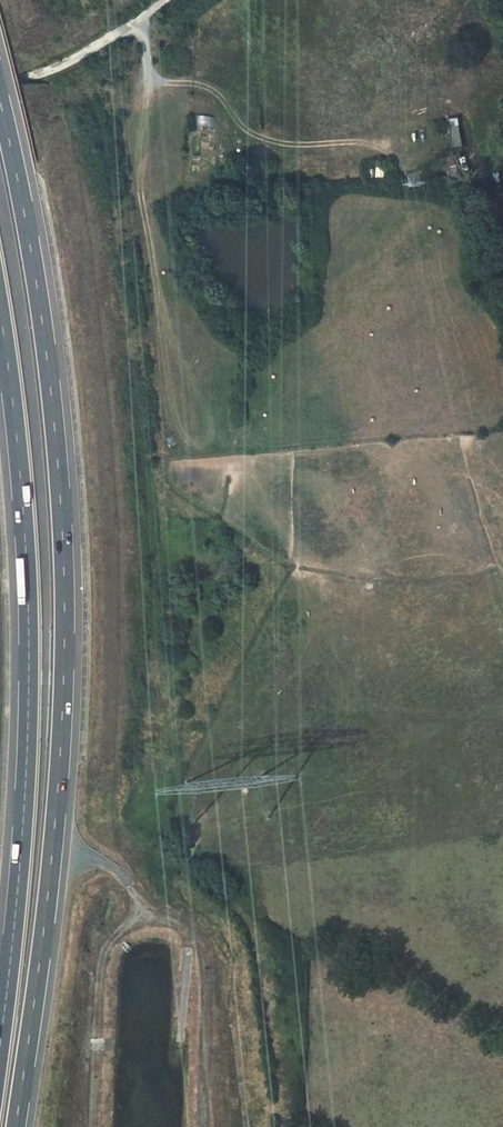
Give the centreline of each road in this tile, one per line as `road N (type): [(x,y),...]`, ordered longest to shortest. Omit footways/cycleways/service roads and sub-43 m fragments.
road 1 (motorway): [(12,1126),(69,696),(65,477),(26,172),(0,78)]
road 2 (motorway): [(0,284),(36,482),(44,697),(0,1047)]
road 3 (track): [(164,0),(69,66),(0,86)]

